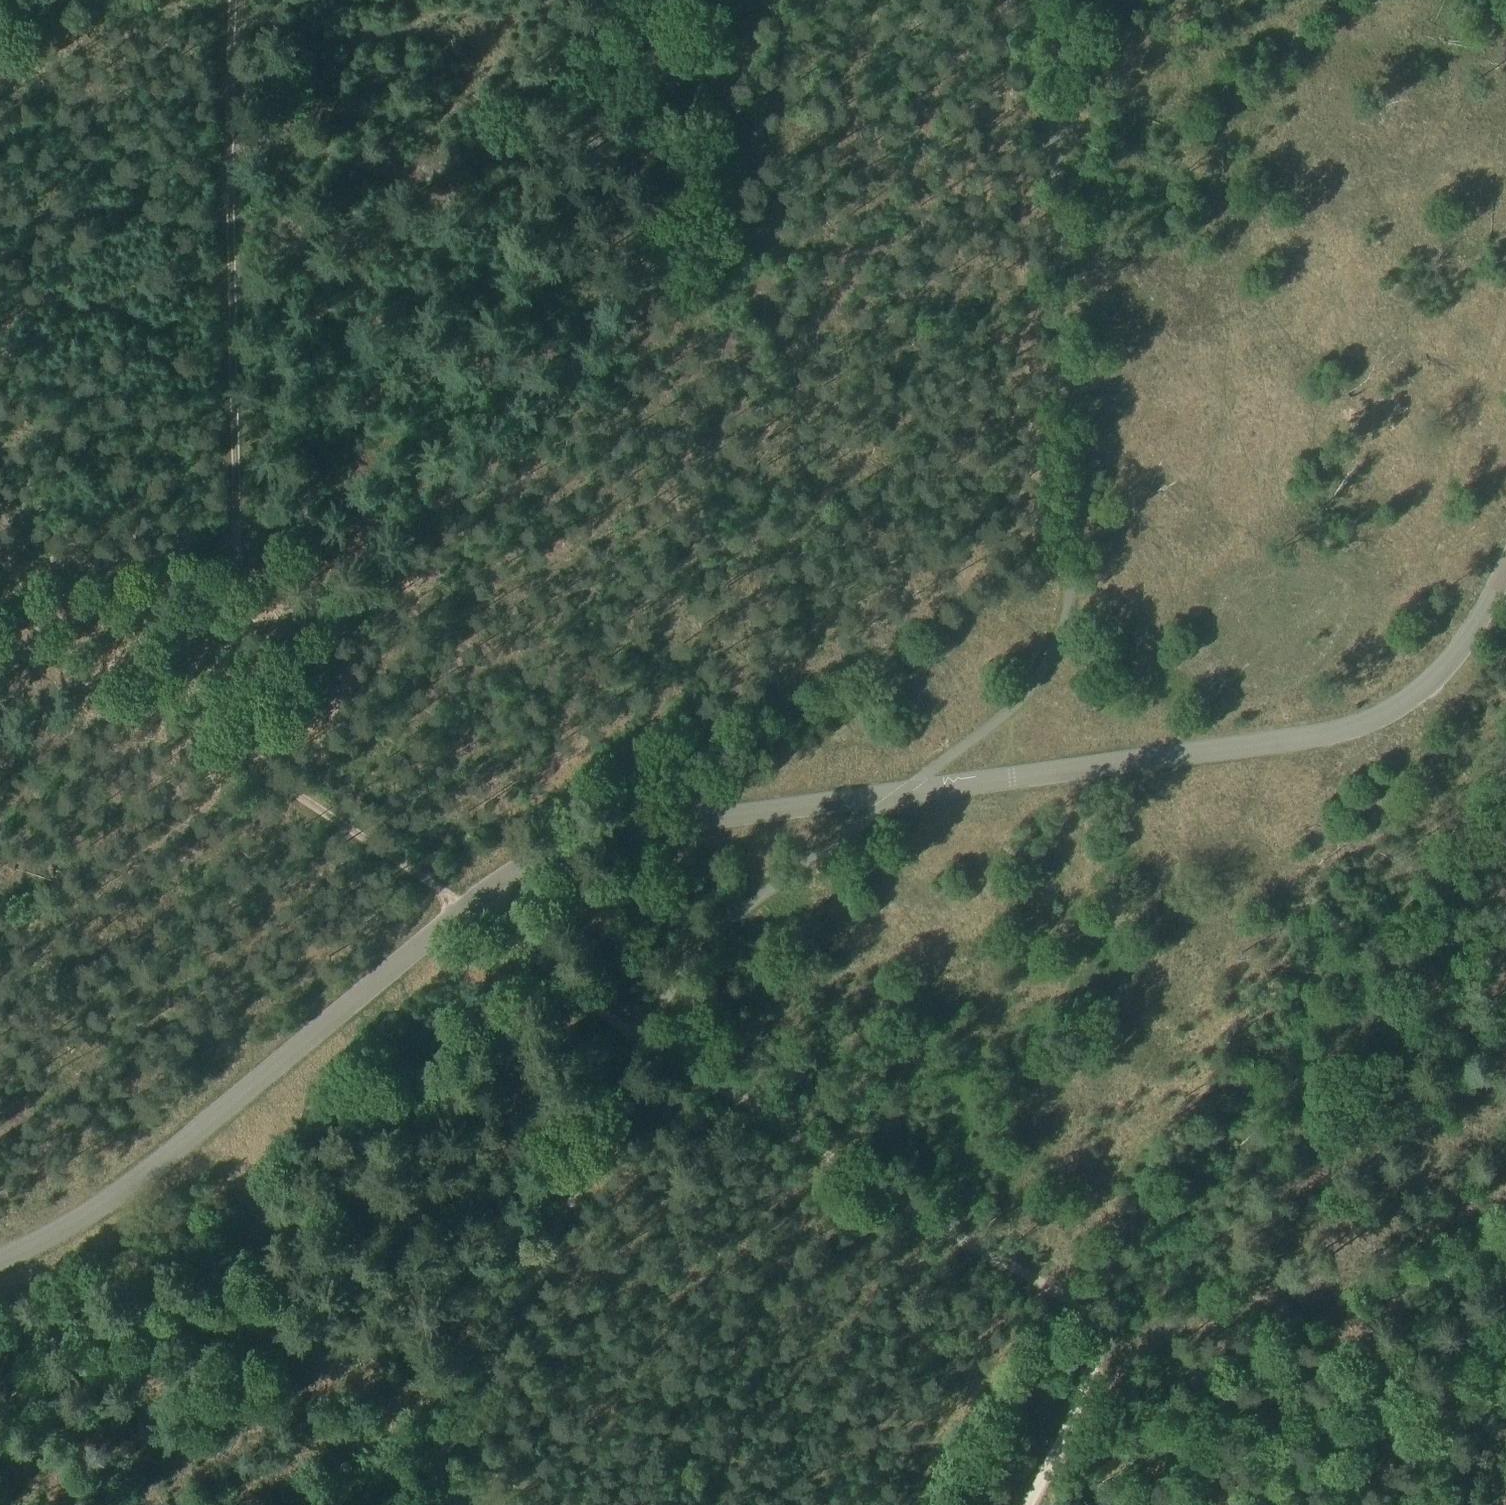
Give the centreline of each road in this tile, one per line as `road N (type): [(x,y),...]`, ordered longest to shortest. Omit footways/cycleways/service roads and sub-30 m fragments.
road 1 (unclassified): [(0,1263),(31,1253),(509,879),(602,831),(1246,747),(1373,718),(1451,659),(1505,557)]
road 2 (track): [(1018,1504),(1099,1339),(1096,1323),(620,1034),(455,921)]
road 3 (track): [(251,761),(242,0)]
road 4 (track): [(0,578),(67,674),(251,761),(455,921)]

